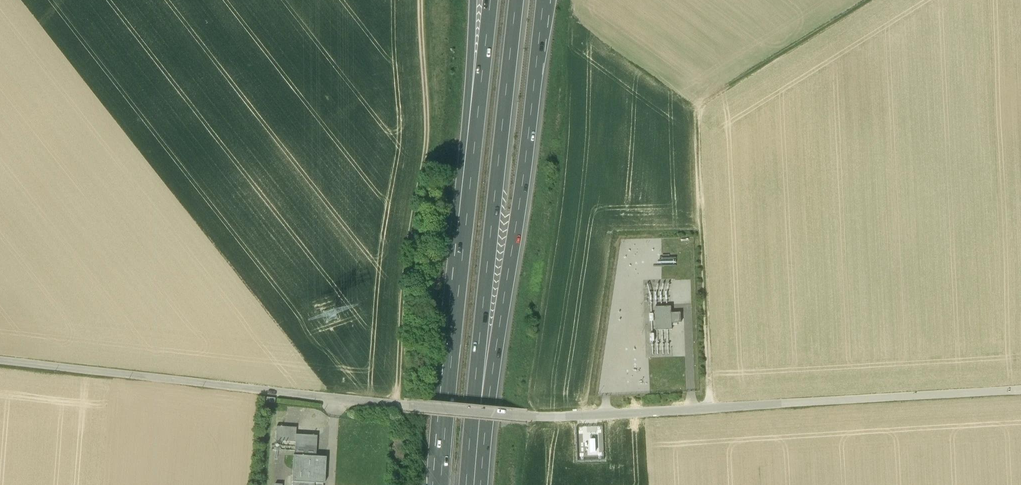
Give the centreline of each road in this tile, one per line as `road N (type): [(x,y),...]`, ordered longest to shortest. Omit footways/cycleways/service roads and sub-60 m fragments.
road 1 (unclassified): [(0,361),(526,416),(1020,389)]
road 2 (track): [(713,406),(703,107),(871,0)]
road 3 (track): [(424,0),(427,140),(402,272),(396,404)]
road 4 (motorway): [(482,378),(522,194),(544,0)]
road 5 (motorway): [(482,378),(516,0)]
road 6 (motorway): [(477,112),(441,484)]

